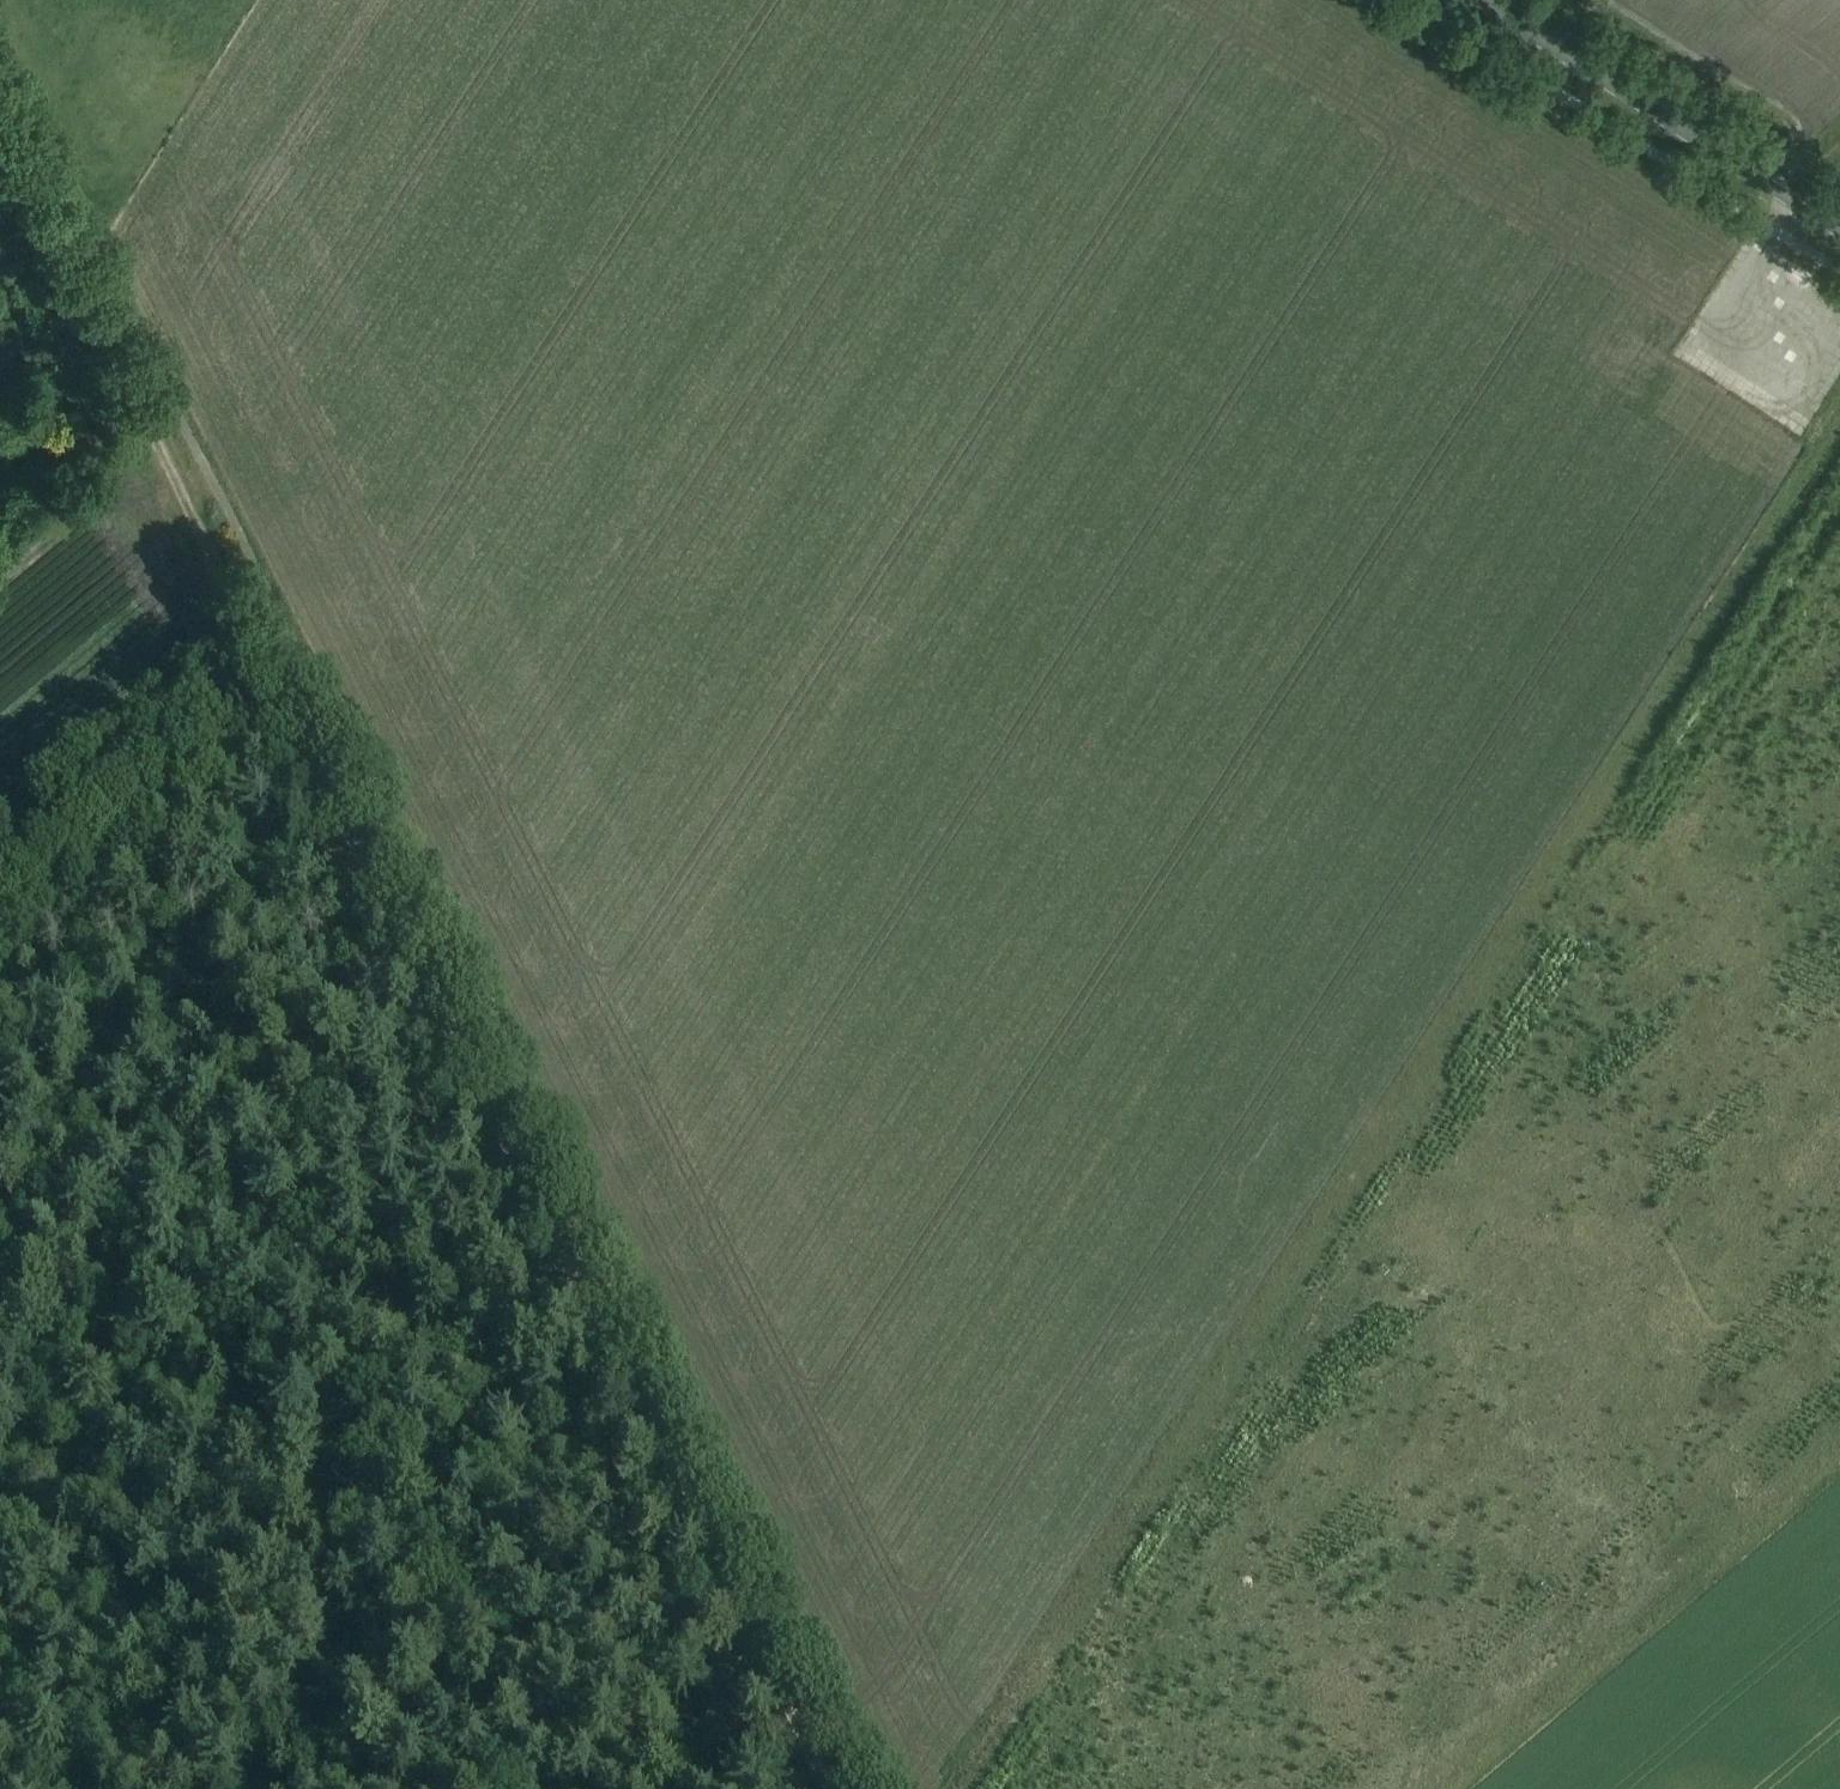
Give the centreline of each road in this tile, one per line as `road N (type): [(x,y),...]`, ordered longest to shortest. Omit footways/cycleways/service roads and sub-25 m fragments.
road 1 (track): [(0,144),(825,1788)]
road 2 (primary): [(1839,220),(1494,0)]
road 3 (track): [(281,702),(0,941)]

